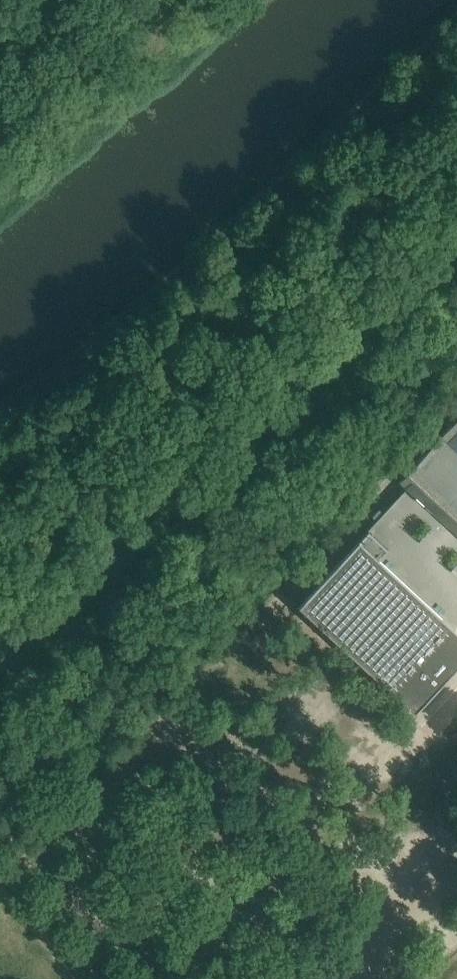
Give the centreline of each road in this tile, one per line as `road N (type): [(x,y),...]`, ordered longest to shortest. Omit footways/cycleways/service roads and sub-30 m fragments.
road 1 (track): [(456,142),(0,554)]

